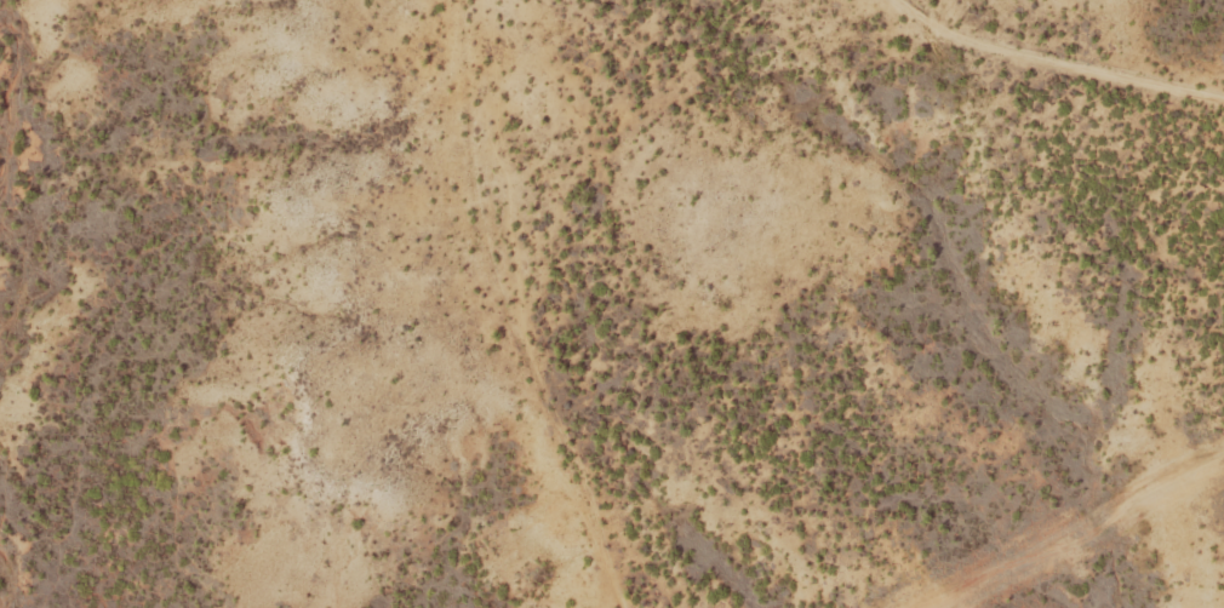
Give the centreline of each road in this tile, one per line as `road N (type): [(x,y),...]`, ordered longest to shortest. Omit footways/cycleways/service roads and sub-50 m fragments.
road 1 (track): [(619,607),(435,56),(435,0)]
road 2 (track): [(915,0),(1223,90)]

